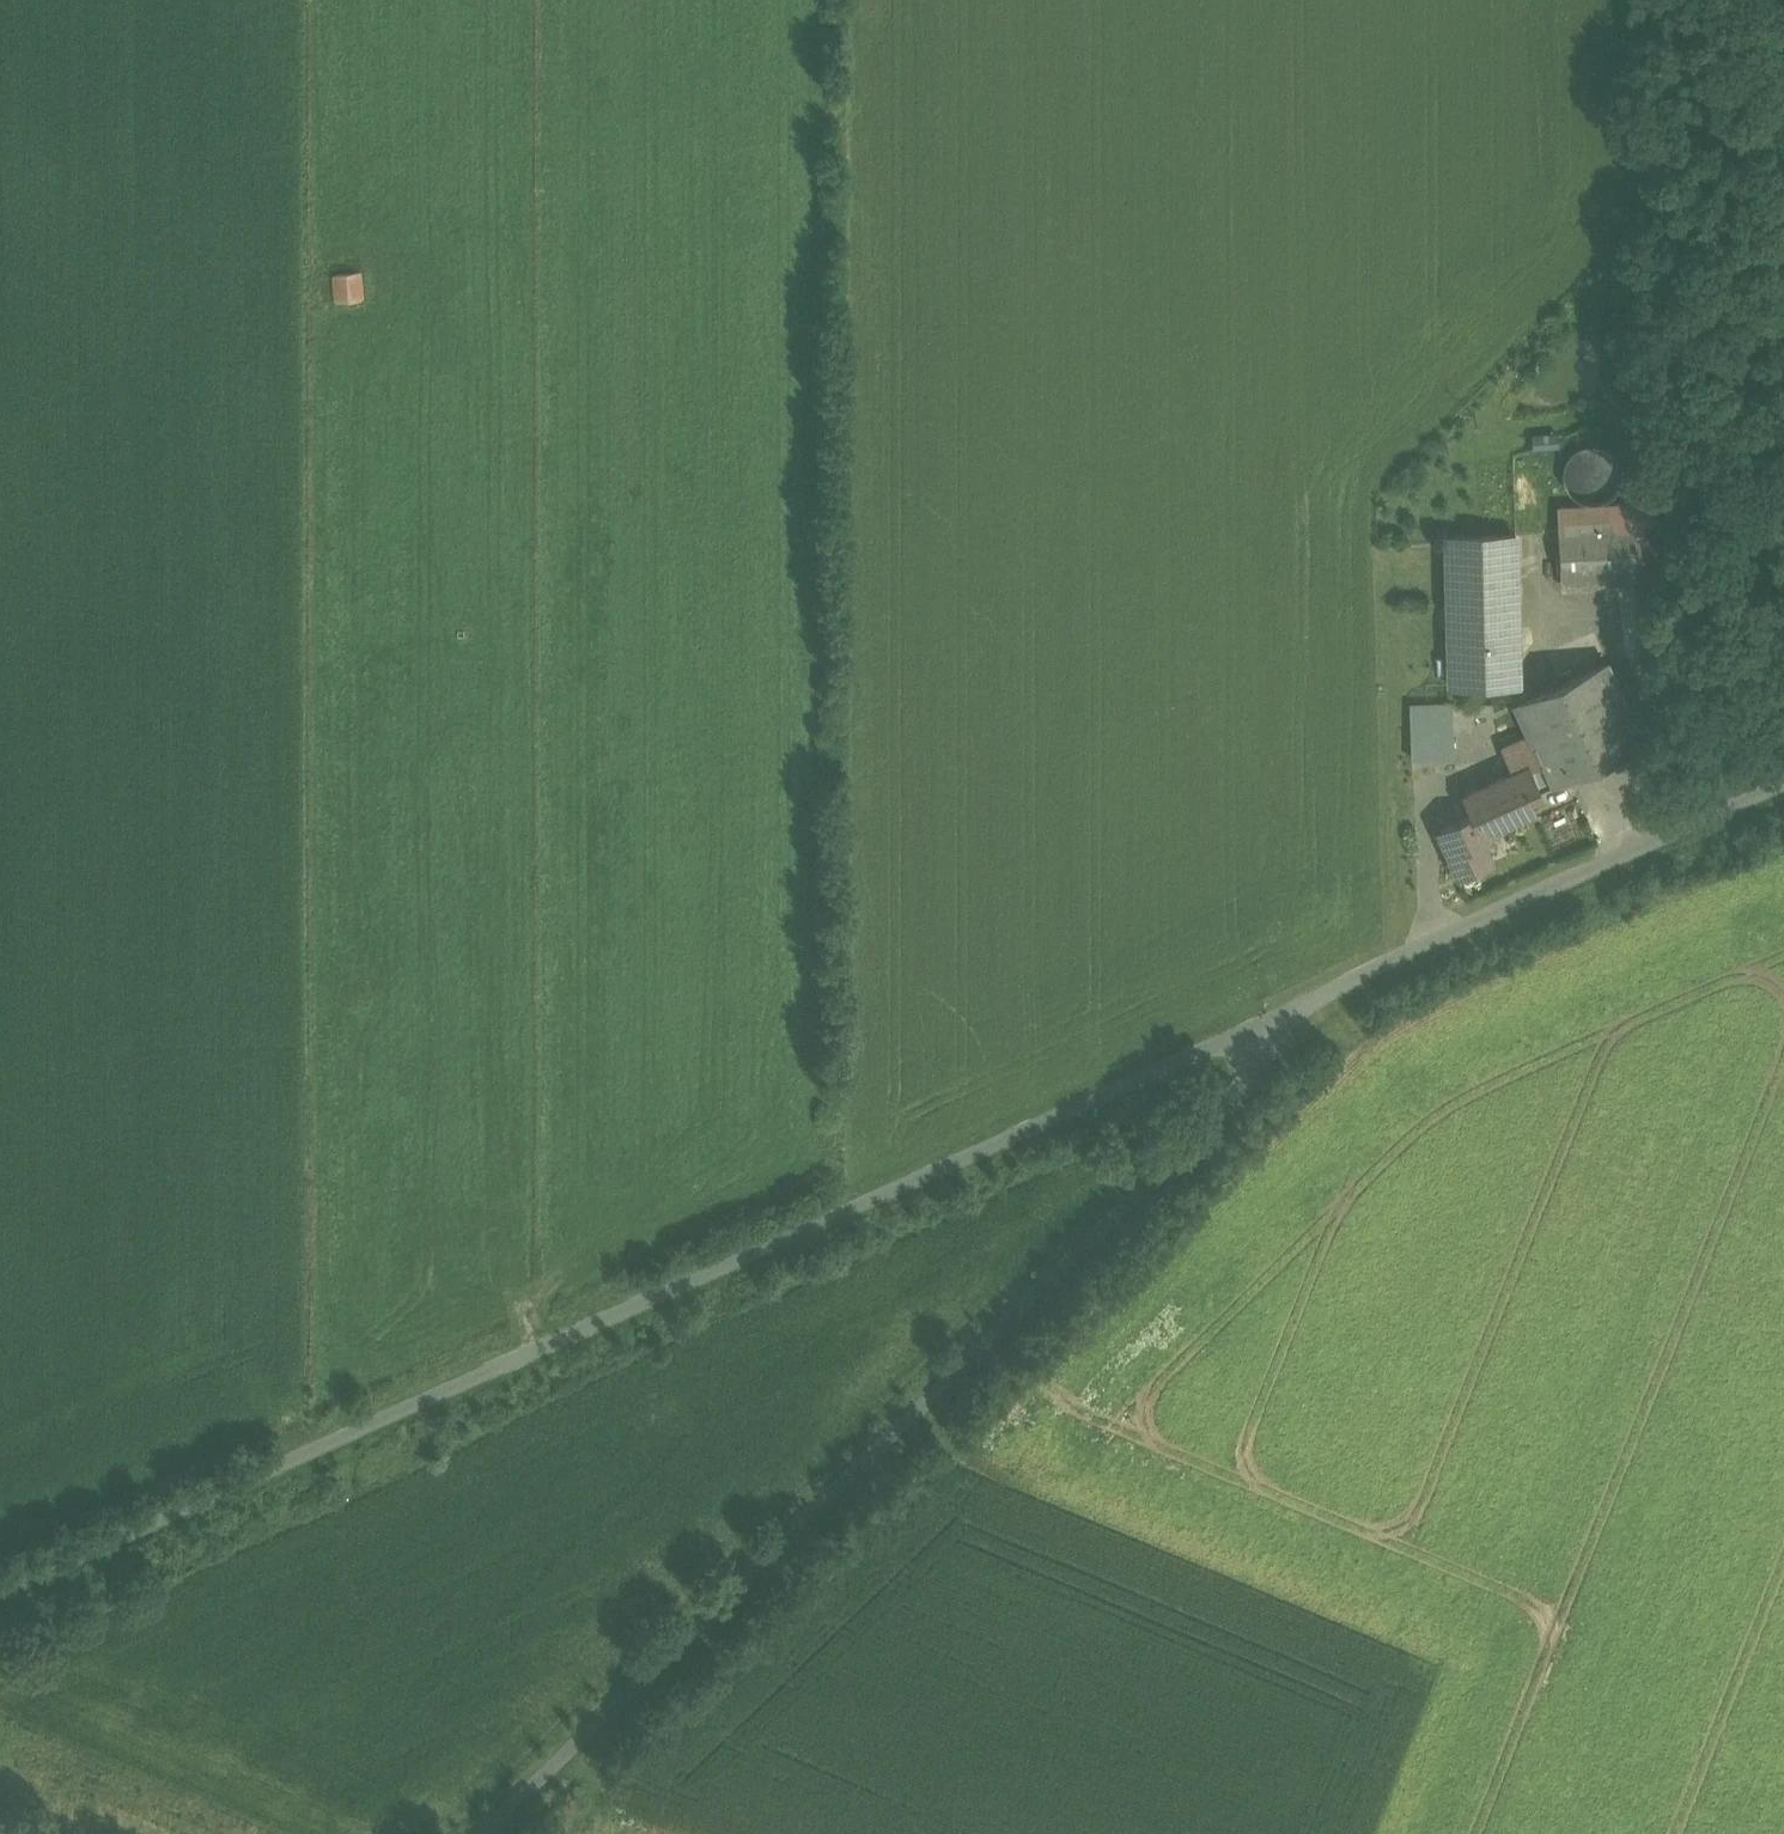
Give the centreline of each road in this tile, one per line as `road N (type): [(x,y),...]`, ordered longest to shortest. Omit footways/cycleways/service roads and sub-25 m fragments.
road 1 (residential): [(1257,1026),(0,1593)]
road 2 (residential): [(486,1833),(1227,1107),(1258,1066),(1257,1026)]
road 3 (residential): [(1783,783),(1257,1026)]

